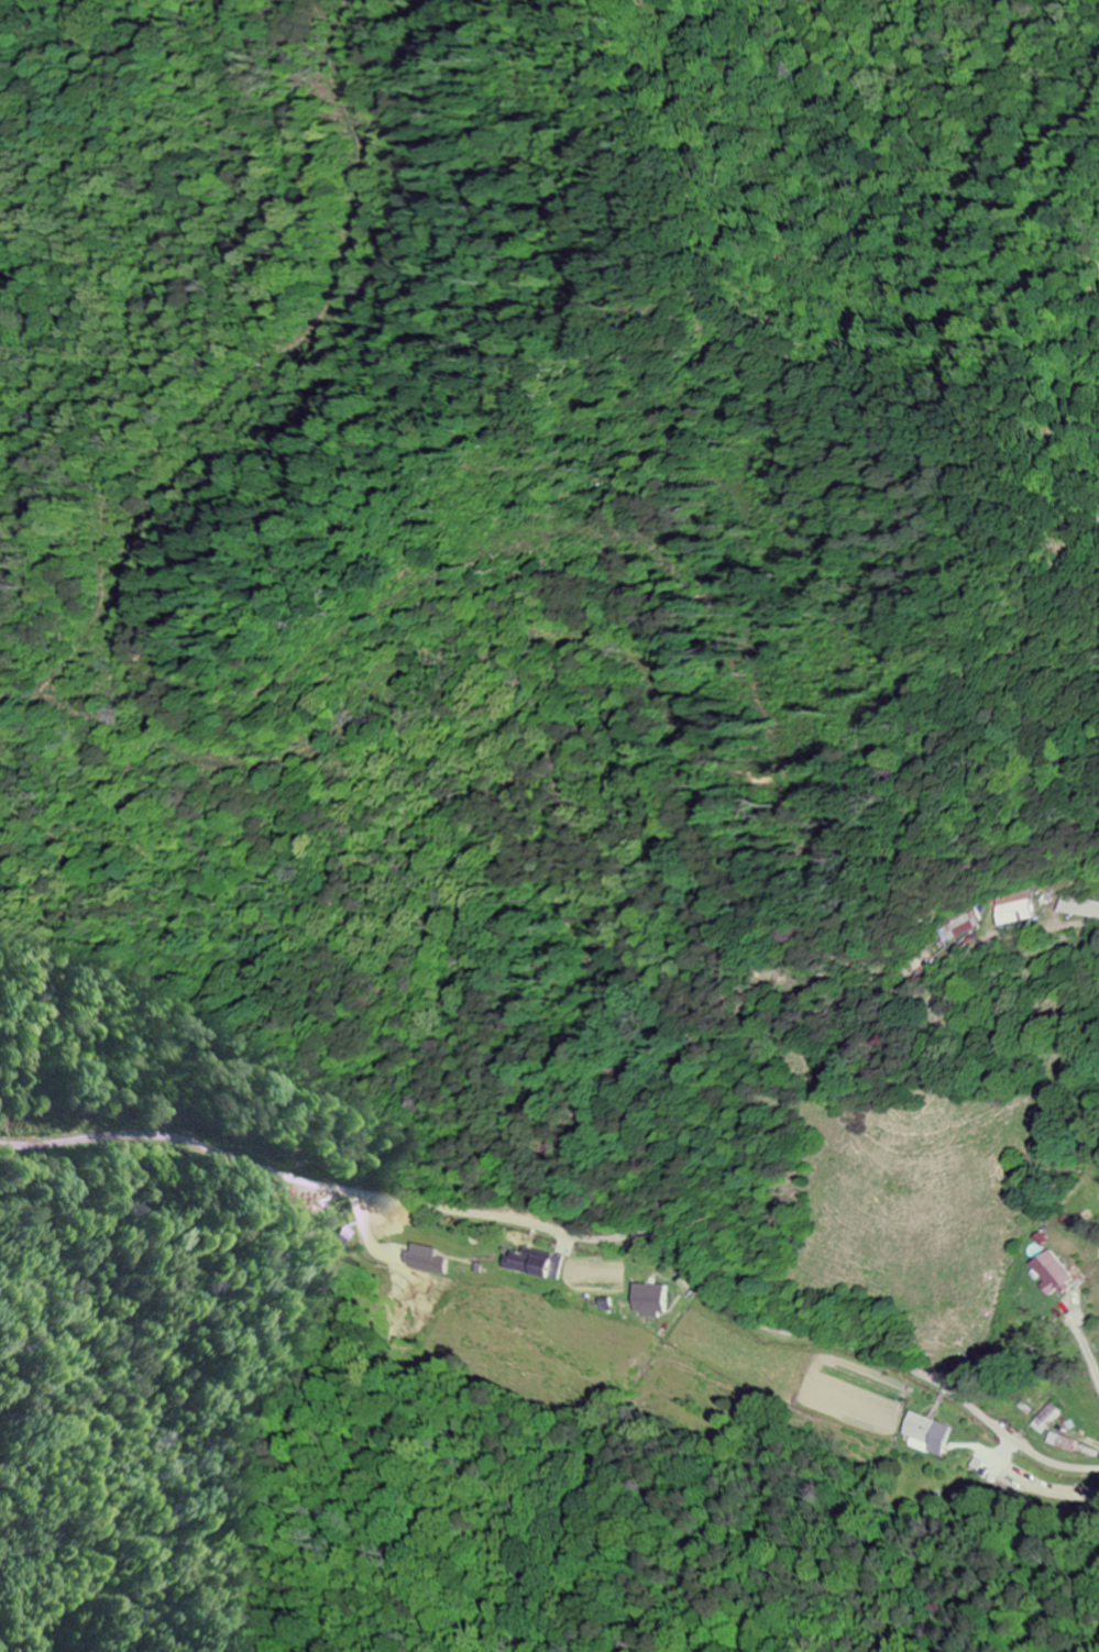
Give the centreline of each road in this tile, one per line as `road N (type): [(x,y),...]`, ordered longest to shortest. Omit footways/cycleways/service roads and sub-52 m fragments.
road 1 (residential): [(0,1141),(143,1136),(364,1198),(561,1233),(647,1236),(675,1255),(723,1309),(774,1331),(873,1354),(952,1395),(1040,1460),(1098,1471)]

